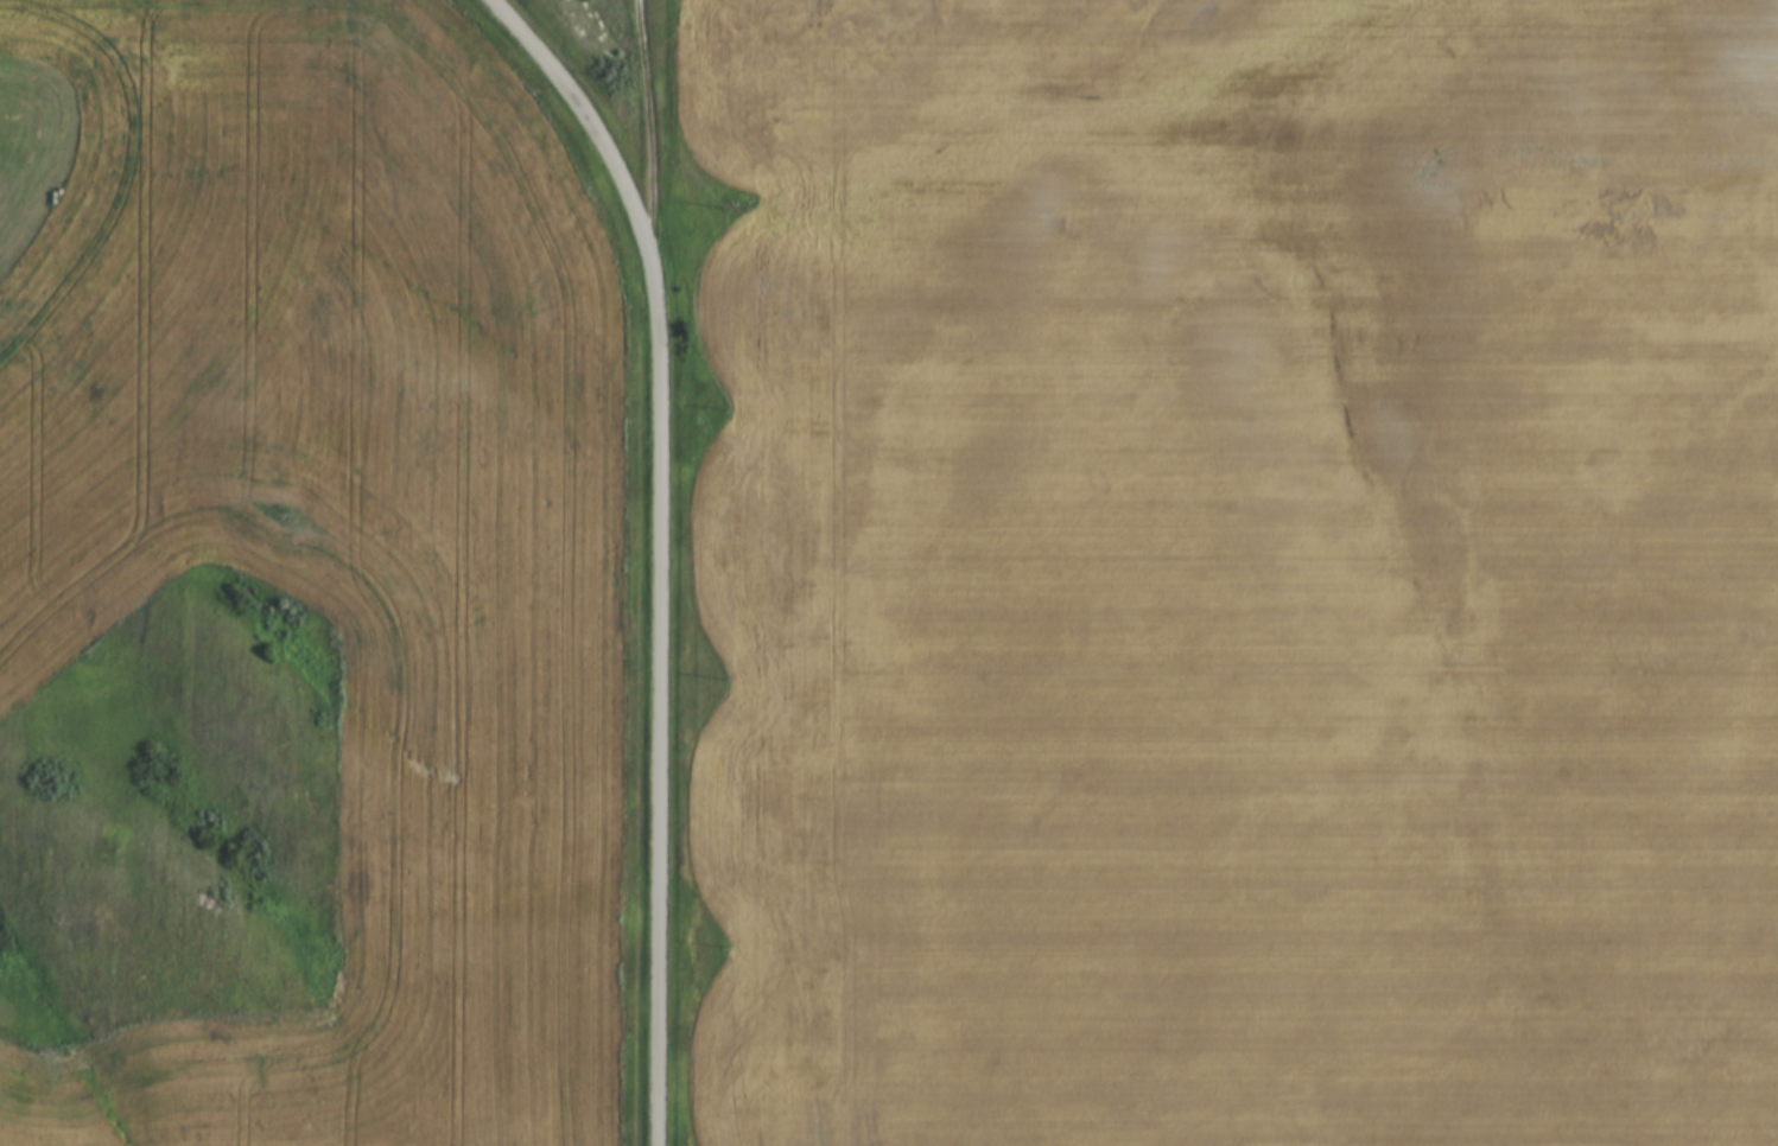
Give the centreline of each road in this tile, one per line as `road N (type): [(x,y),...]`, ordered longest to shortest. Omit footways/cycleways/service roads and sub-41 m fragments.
road 1 (tertiary): [(658,1145),(661,344),(654,269)]
road 2 (tertiary): [(654,269),(603,140),(493,0)]
road 3 (track): [(654,269),(640,0)]

